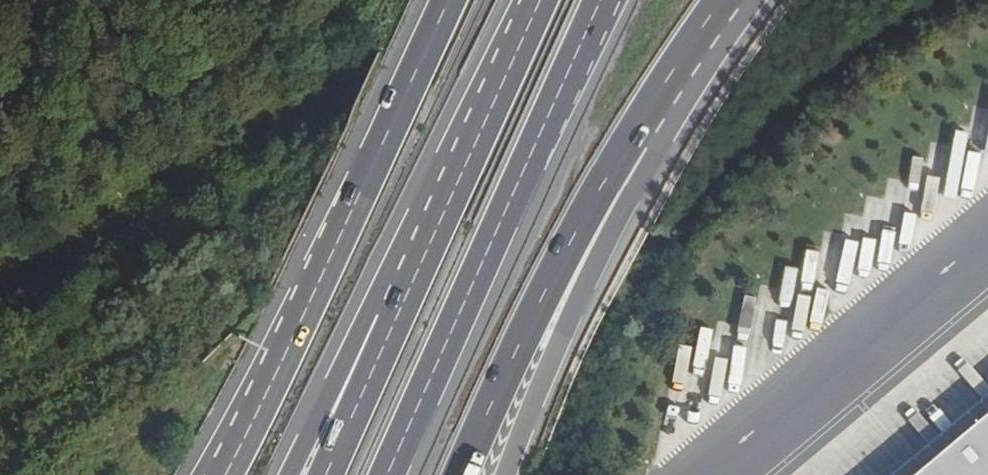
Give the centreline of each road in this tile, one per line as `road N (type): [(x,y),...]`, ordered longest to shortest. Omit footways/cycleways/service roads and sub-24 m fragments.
road 1 (motorway): [(449,0),(228,474)]
road 2 (trunk): [(386,474),(606,0)]
road 3 (motorway): [(460,474),(558,260),(643,130)]
road 4 (trunk): [(539,0),(386,340)]
road 5 (motorway): [(509,474),(632,187),(643,130)]
road 6 (track): [(232,252),(177,303),(0,426)]
road 7 (trunk): [(386,340),(328,400),(291,474)]
road 8 (motorway): [(643,130),(733,0)]
road 9 (trunk): [(386,340),(326,474)]

